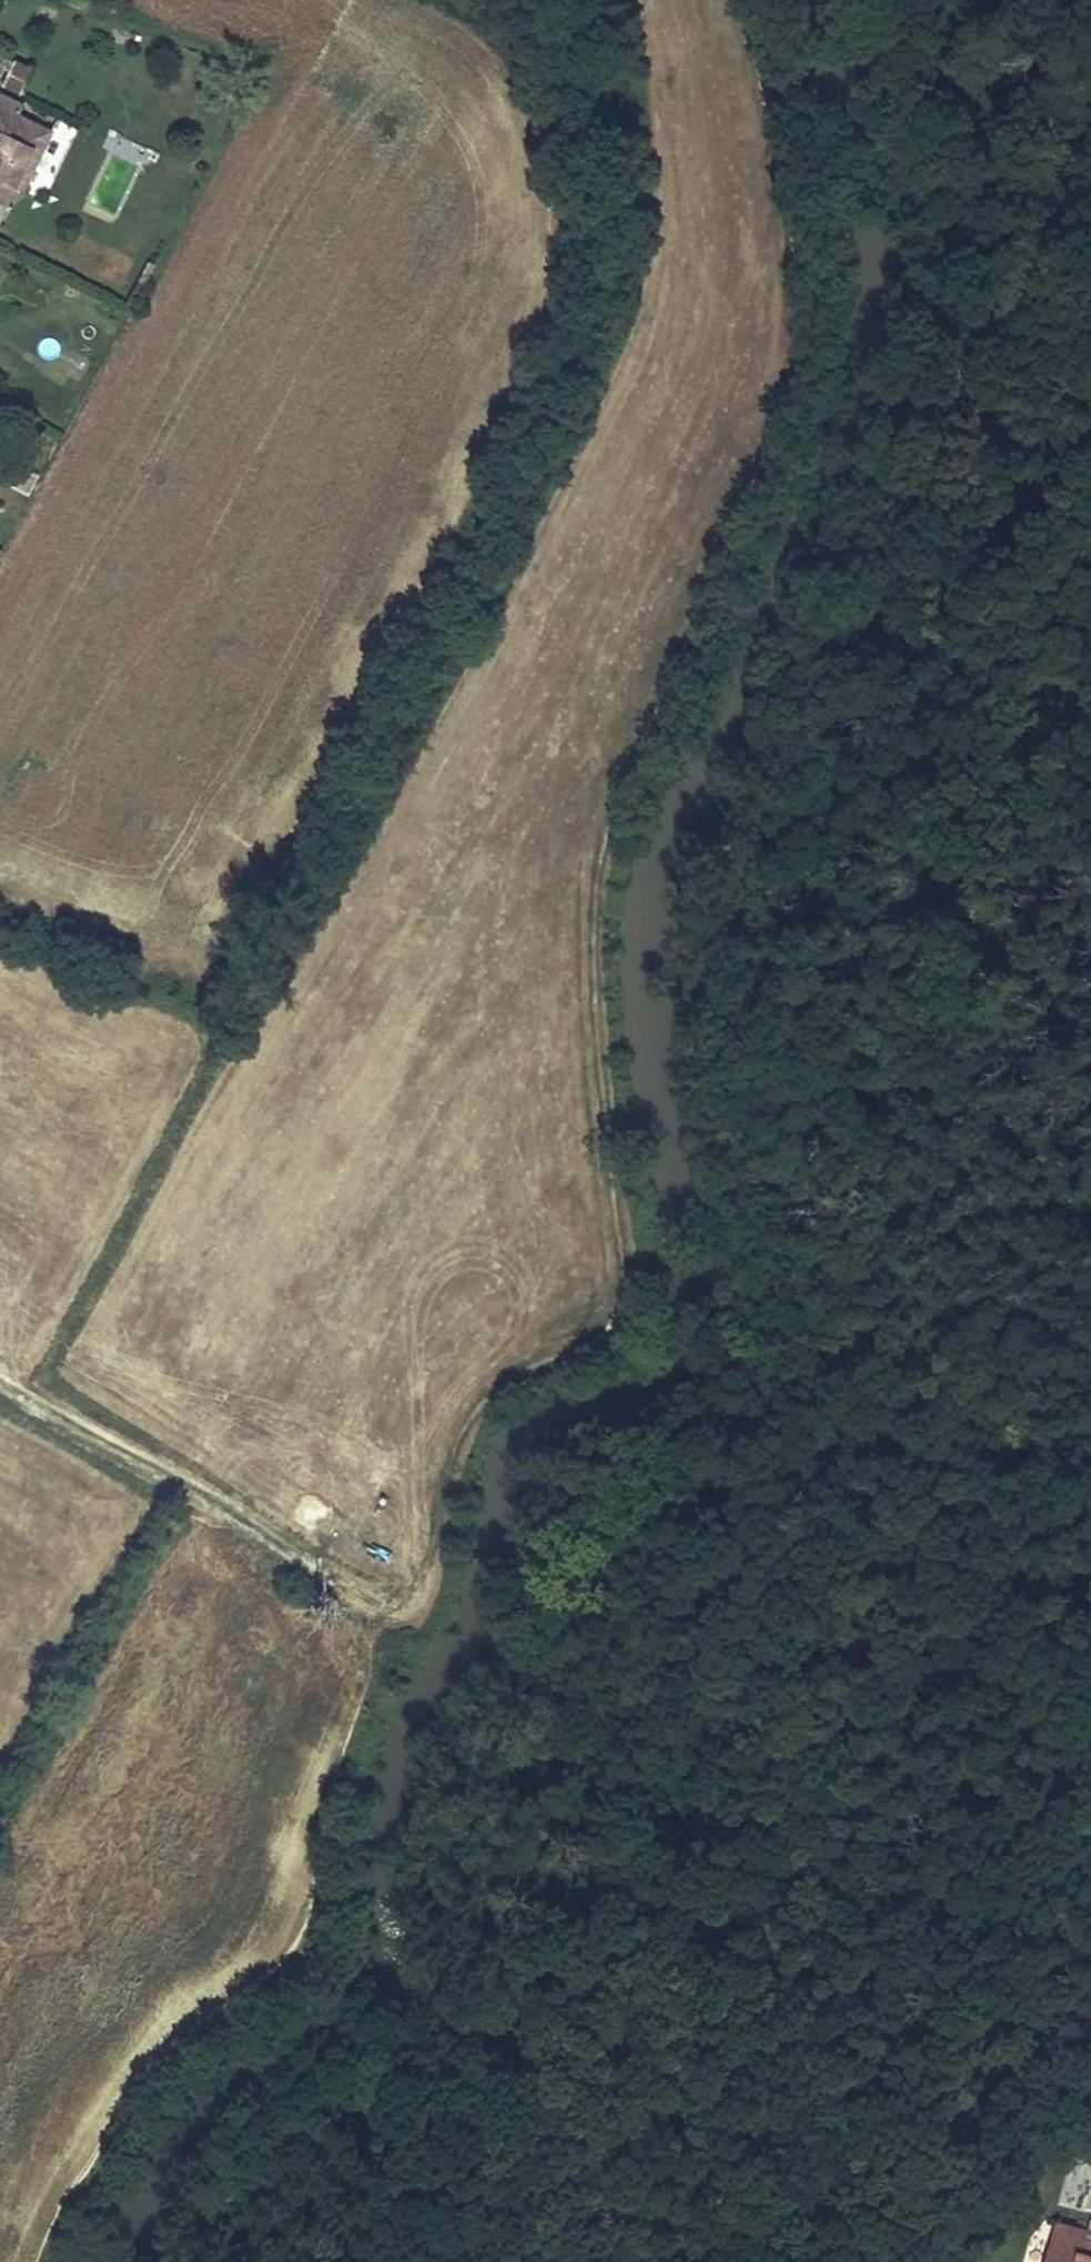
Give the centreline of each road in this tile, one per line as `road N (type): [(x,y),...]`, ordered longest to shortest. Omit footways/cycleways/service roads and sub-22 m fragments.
road 1 (track): [(419,1595),(458,1445),(487,1396),(510,1374),(582,1347),(625,1299),(601,1094),(595,968),(601,868),(611,825),(799,369),(798,274),(743,0)]
road 2 (track): [(466,1716),(518,1793),(562,1976),(557,2045),(494,2261)]
road 3 (track): [(419,1595),(366,1603),(213,1496),(0,1385)]

